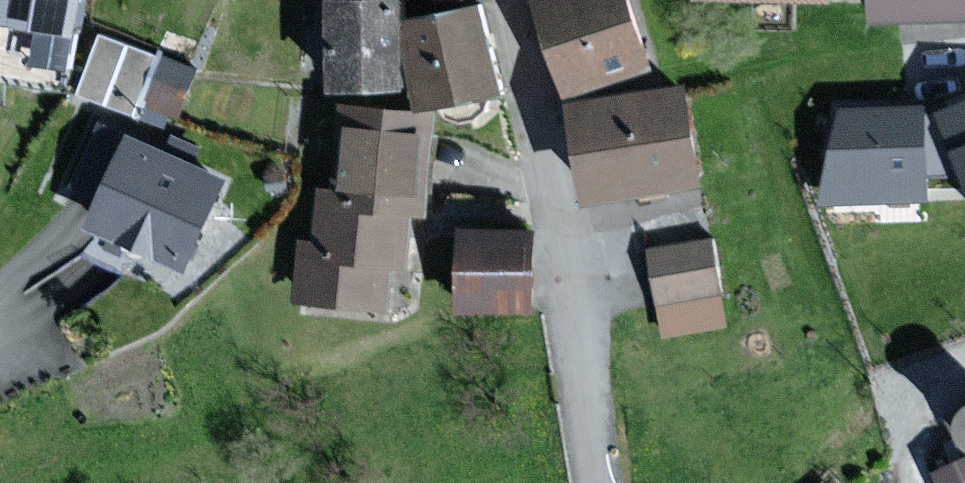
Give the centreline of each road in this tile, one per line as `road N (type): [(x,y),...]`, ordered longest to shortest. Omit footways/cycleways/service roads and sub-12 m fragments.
road 1 (residential): [(509,0),(595,482)]

